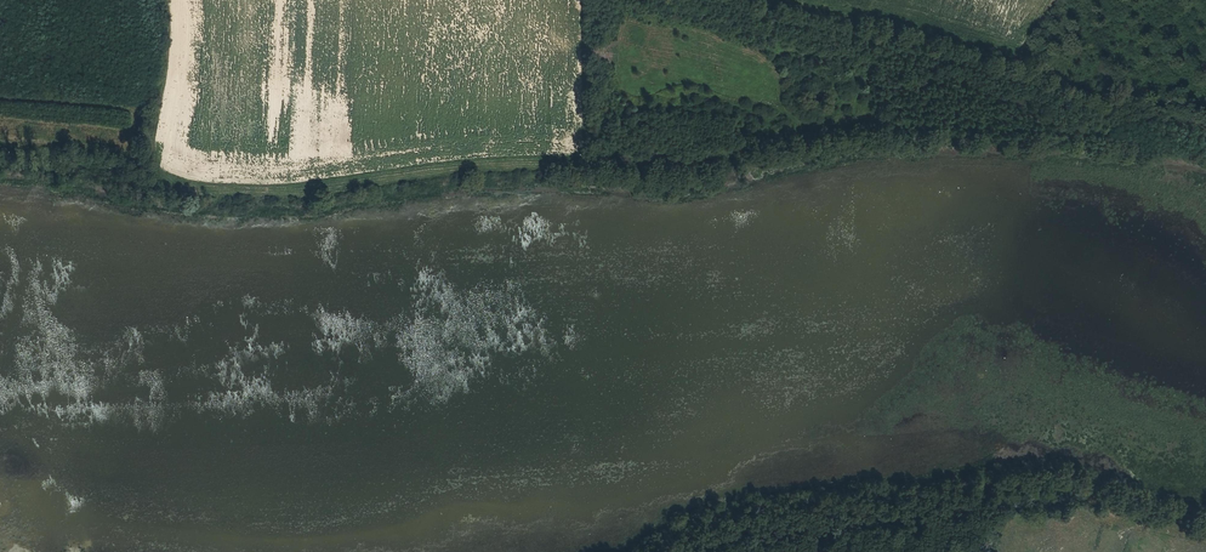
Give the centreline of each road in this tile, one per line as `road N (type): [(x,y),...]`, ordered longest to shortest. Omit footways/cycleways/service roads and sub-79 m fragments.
road 1 (track): [(1054,0),(1031,31),(1037,56),(1070,84),(1205,133)]

